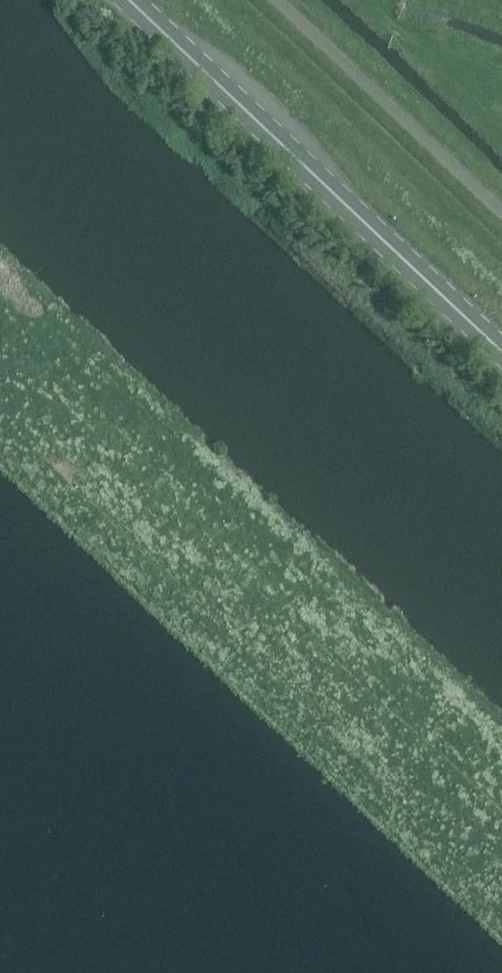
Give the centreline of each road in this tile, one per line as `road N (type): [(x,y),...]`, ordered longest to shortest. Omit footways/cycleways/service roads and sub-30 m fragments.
road 1 (primary): [(501,351),(130,0)]

